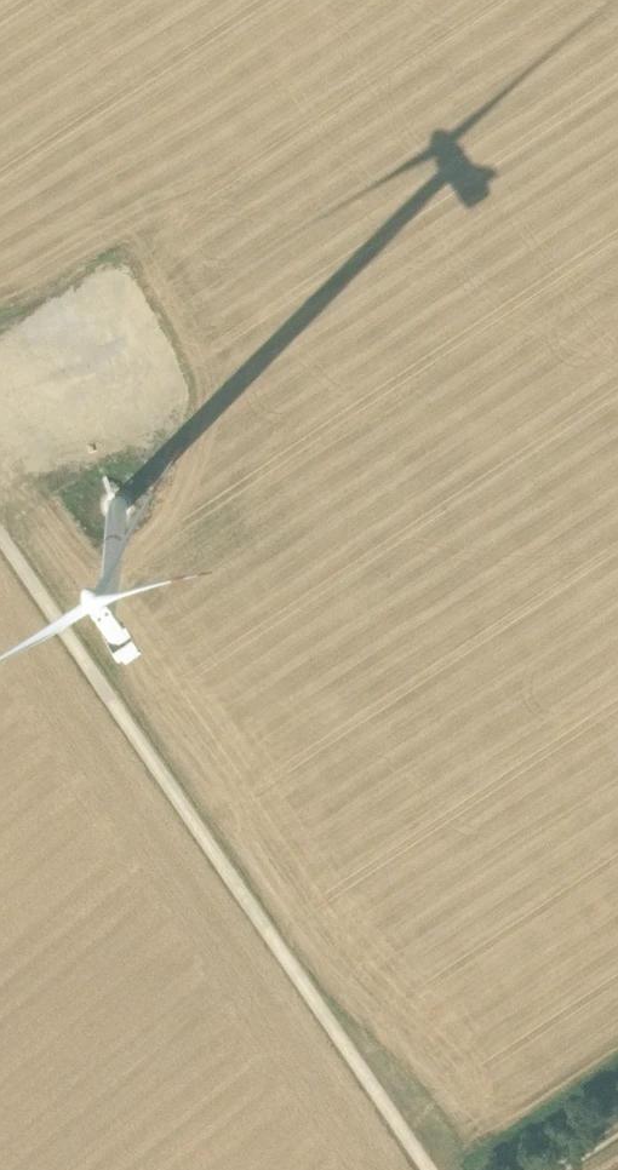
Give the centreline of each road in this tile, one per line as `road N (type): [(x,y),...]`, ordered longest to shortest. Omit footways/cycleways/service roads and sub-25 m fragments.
road 1 (track): [(426,1169),(0,537)]

